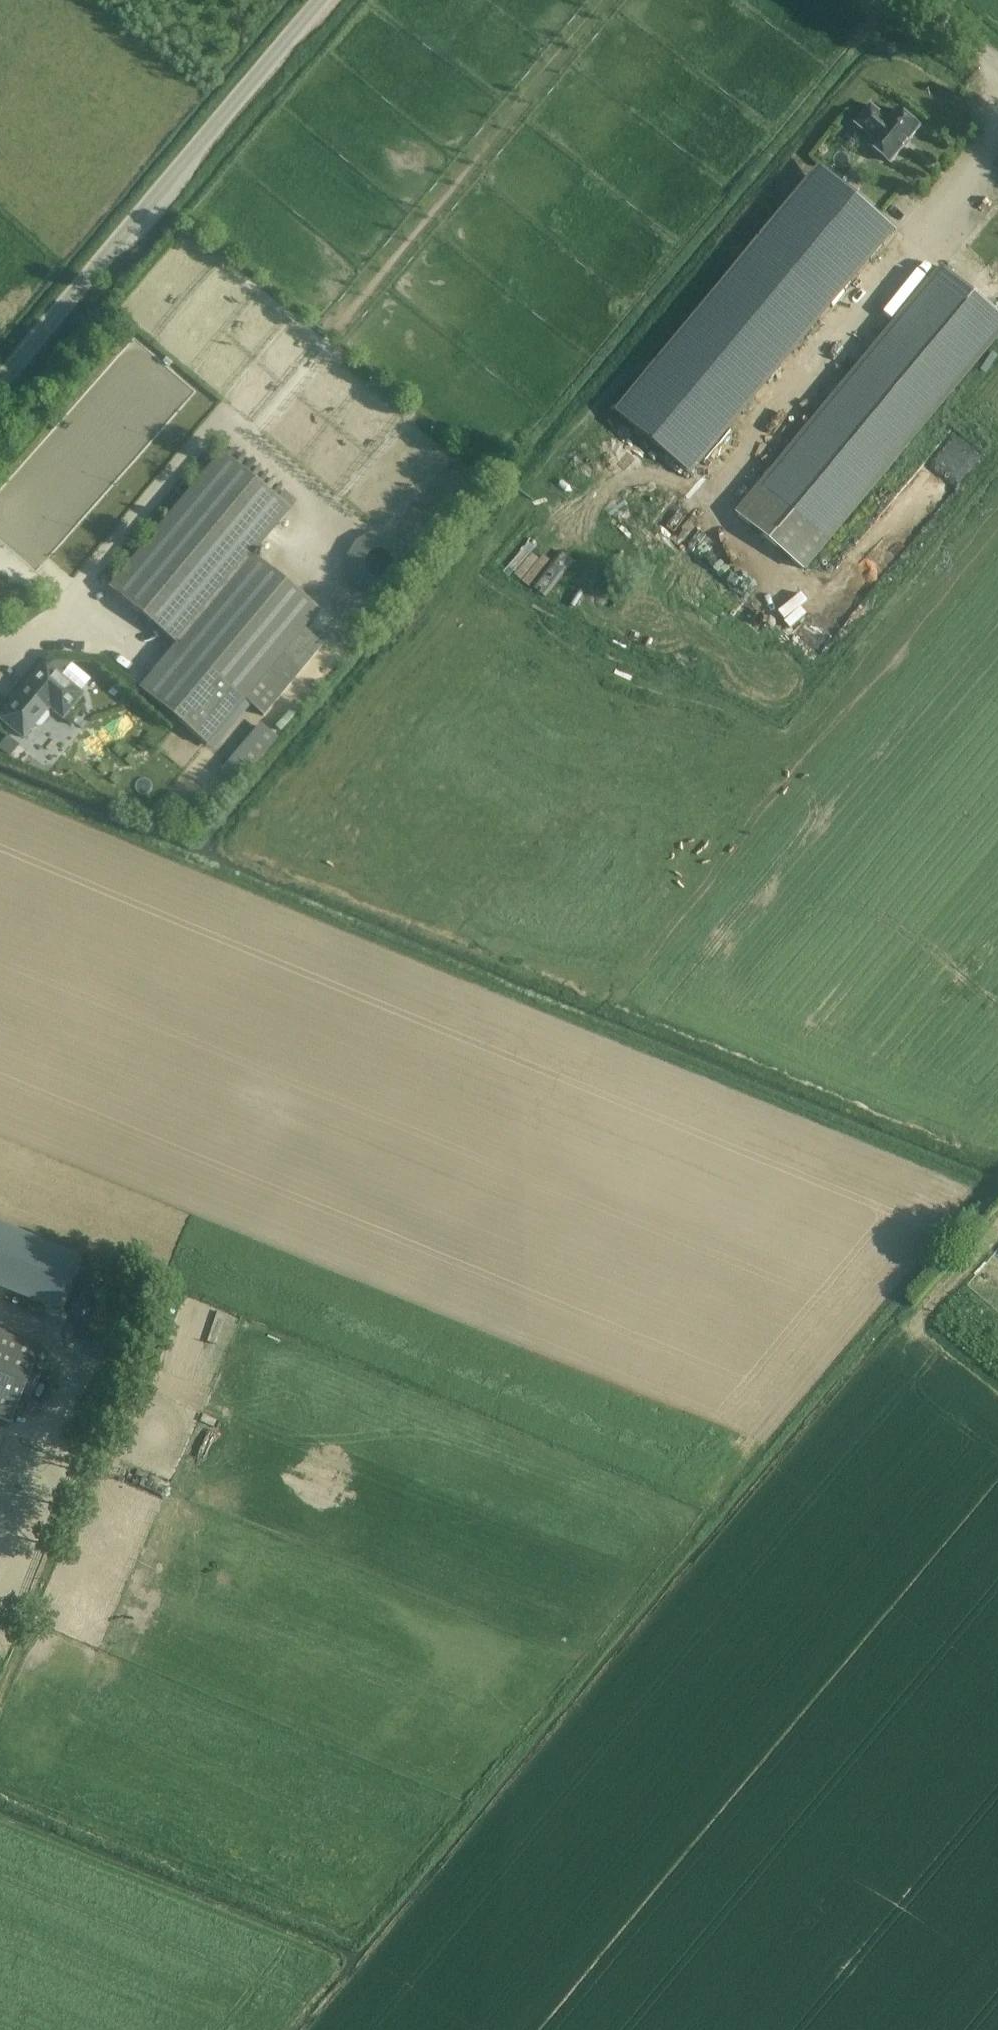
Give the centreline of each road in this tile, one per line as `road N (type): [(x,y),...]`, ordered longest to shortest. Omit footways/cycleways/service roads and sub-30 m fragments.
road 1 (unclassified): [(0,369),(318,0)]

